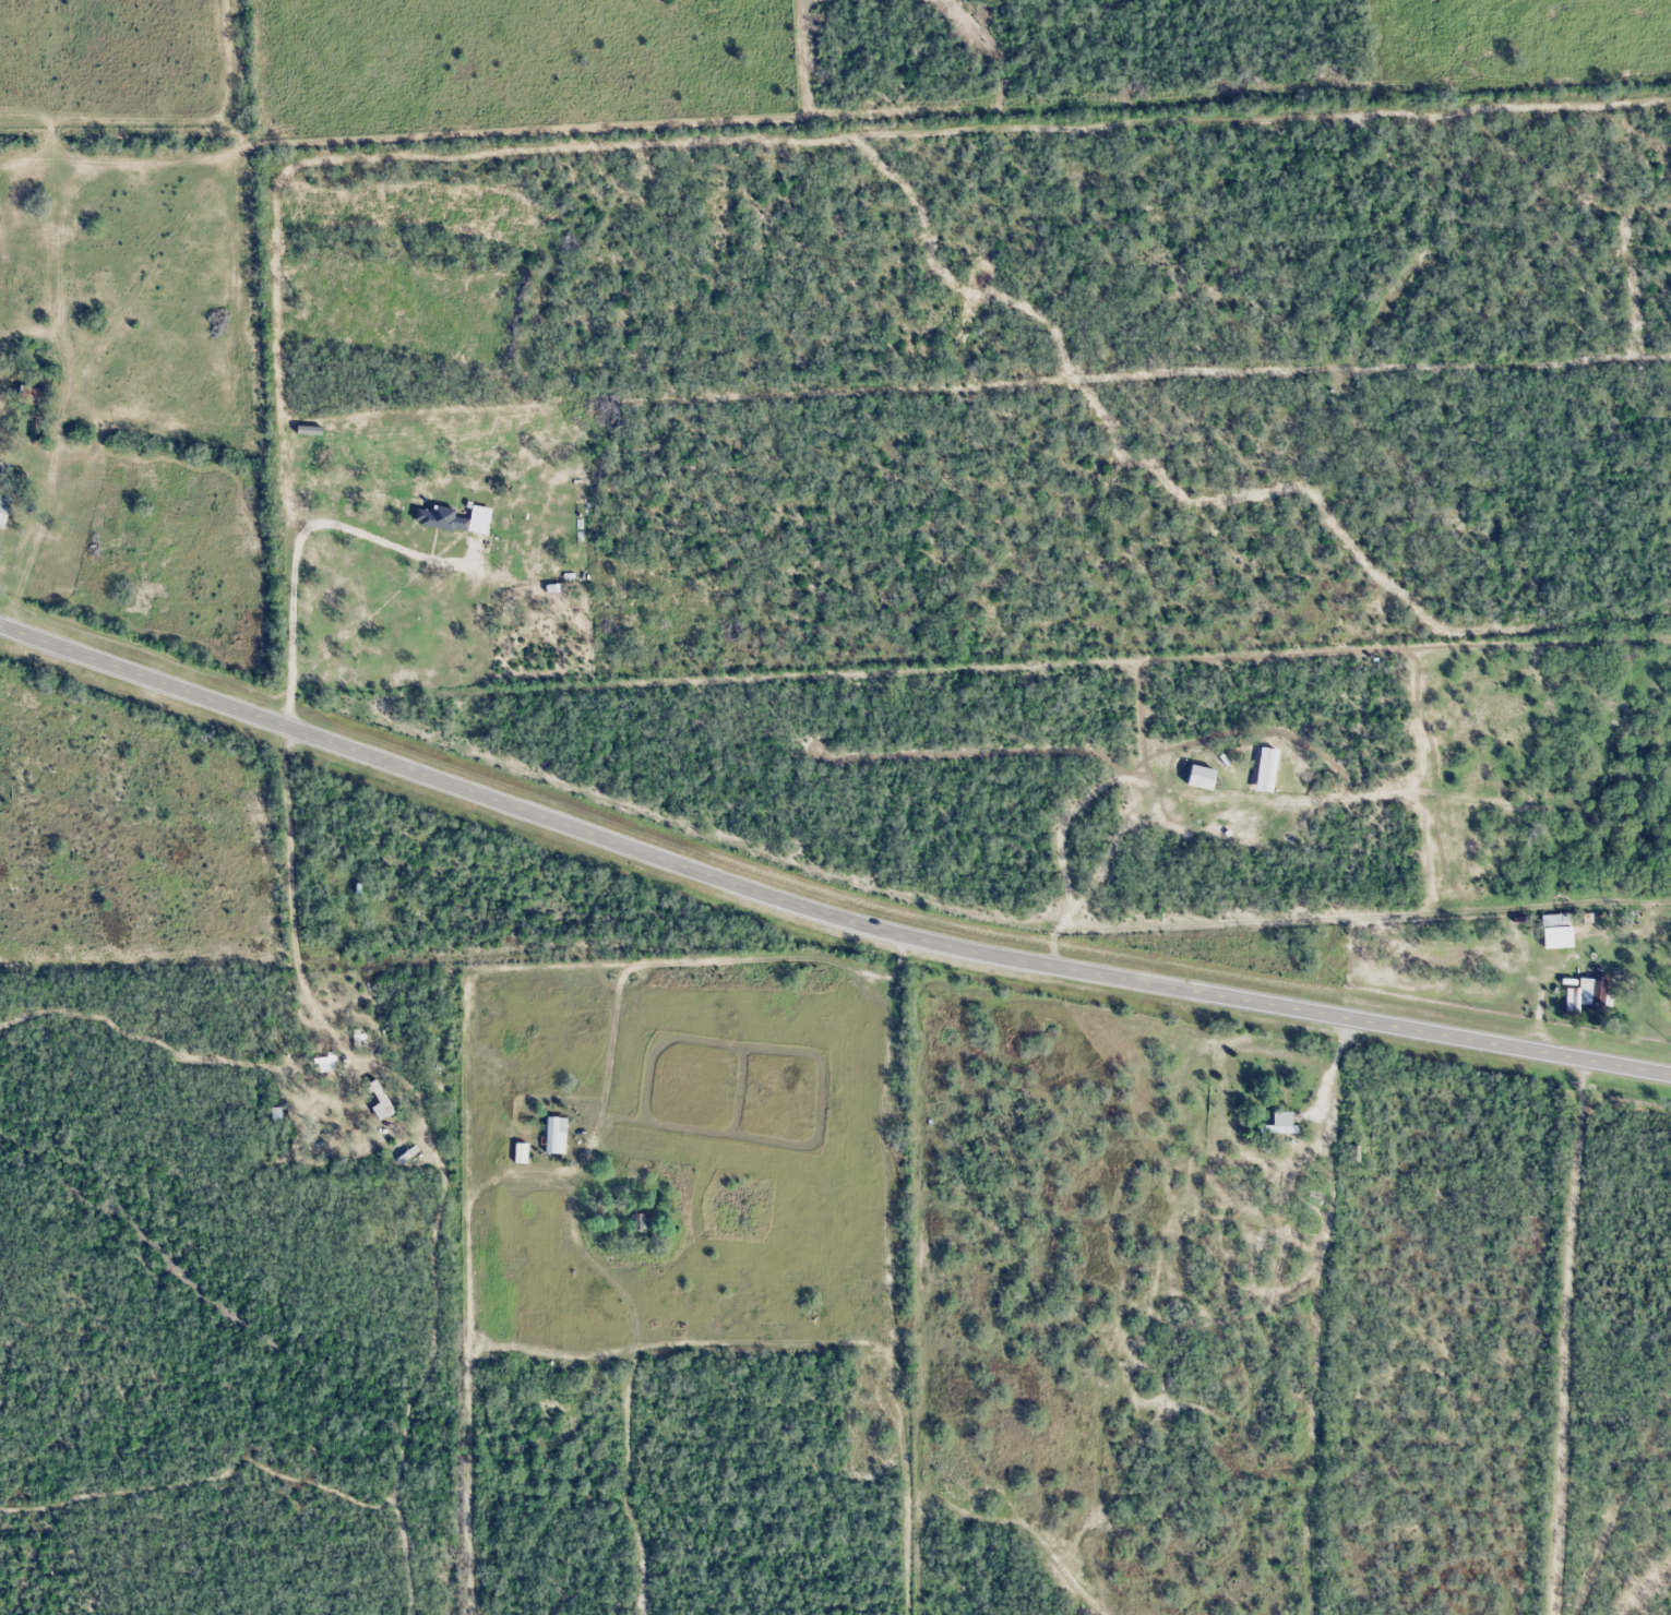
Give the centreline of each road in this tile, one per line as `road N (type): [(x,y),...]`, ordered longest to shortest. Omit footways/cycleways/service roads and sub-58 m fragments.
road 1 (secondary): [(0,624),(875,926),(1670,1073)]

